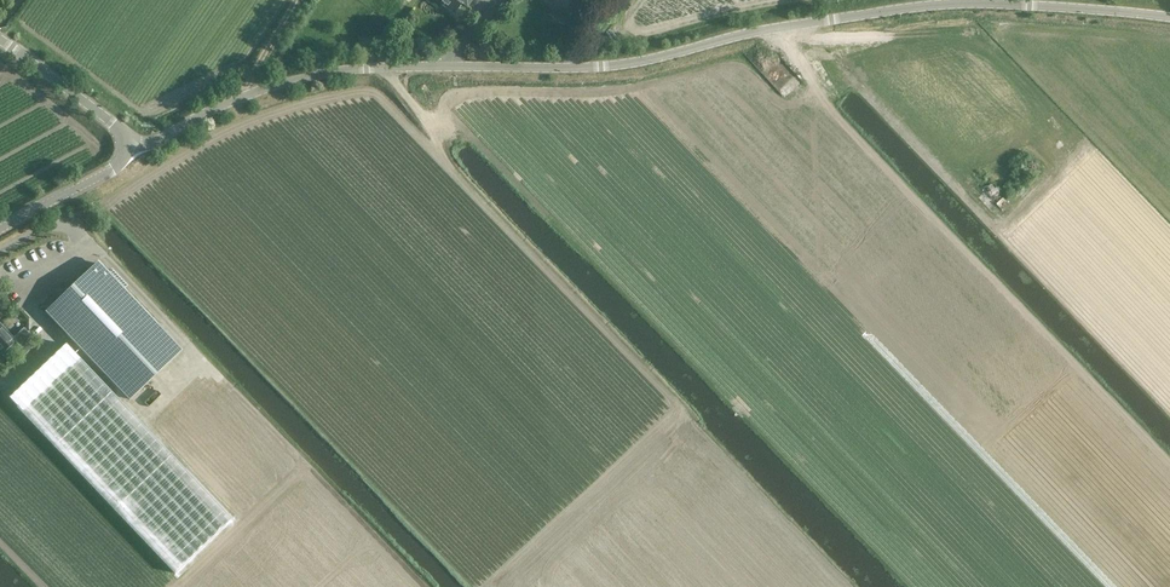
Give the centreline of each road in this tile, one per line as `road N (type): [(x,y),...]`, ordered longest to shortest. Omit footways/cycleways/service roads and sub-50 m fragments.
road 1 (unclassified): [(131,146),(157,141),(242,97),(331,71),(601,67),(771,29),(942,4),(1169,18)]
road 2 (track): [(1006,237),(793,26),(823,100)]
road 3 (track): [(523,245),(448,165),(423,114),(383,68)]
road 4 (unclassified): [(131,146),(0,40)]
road 5 (unclassified): [(0,229),(113,169),(131,146)]

